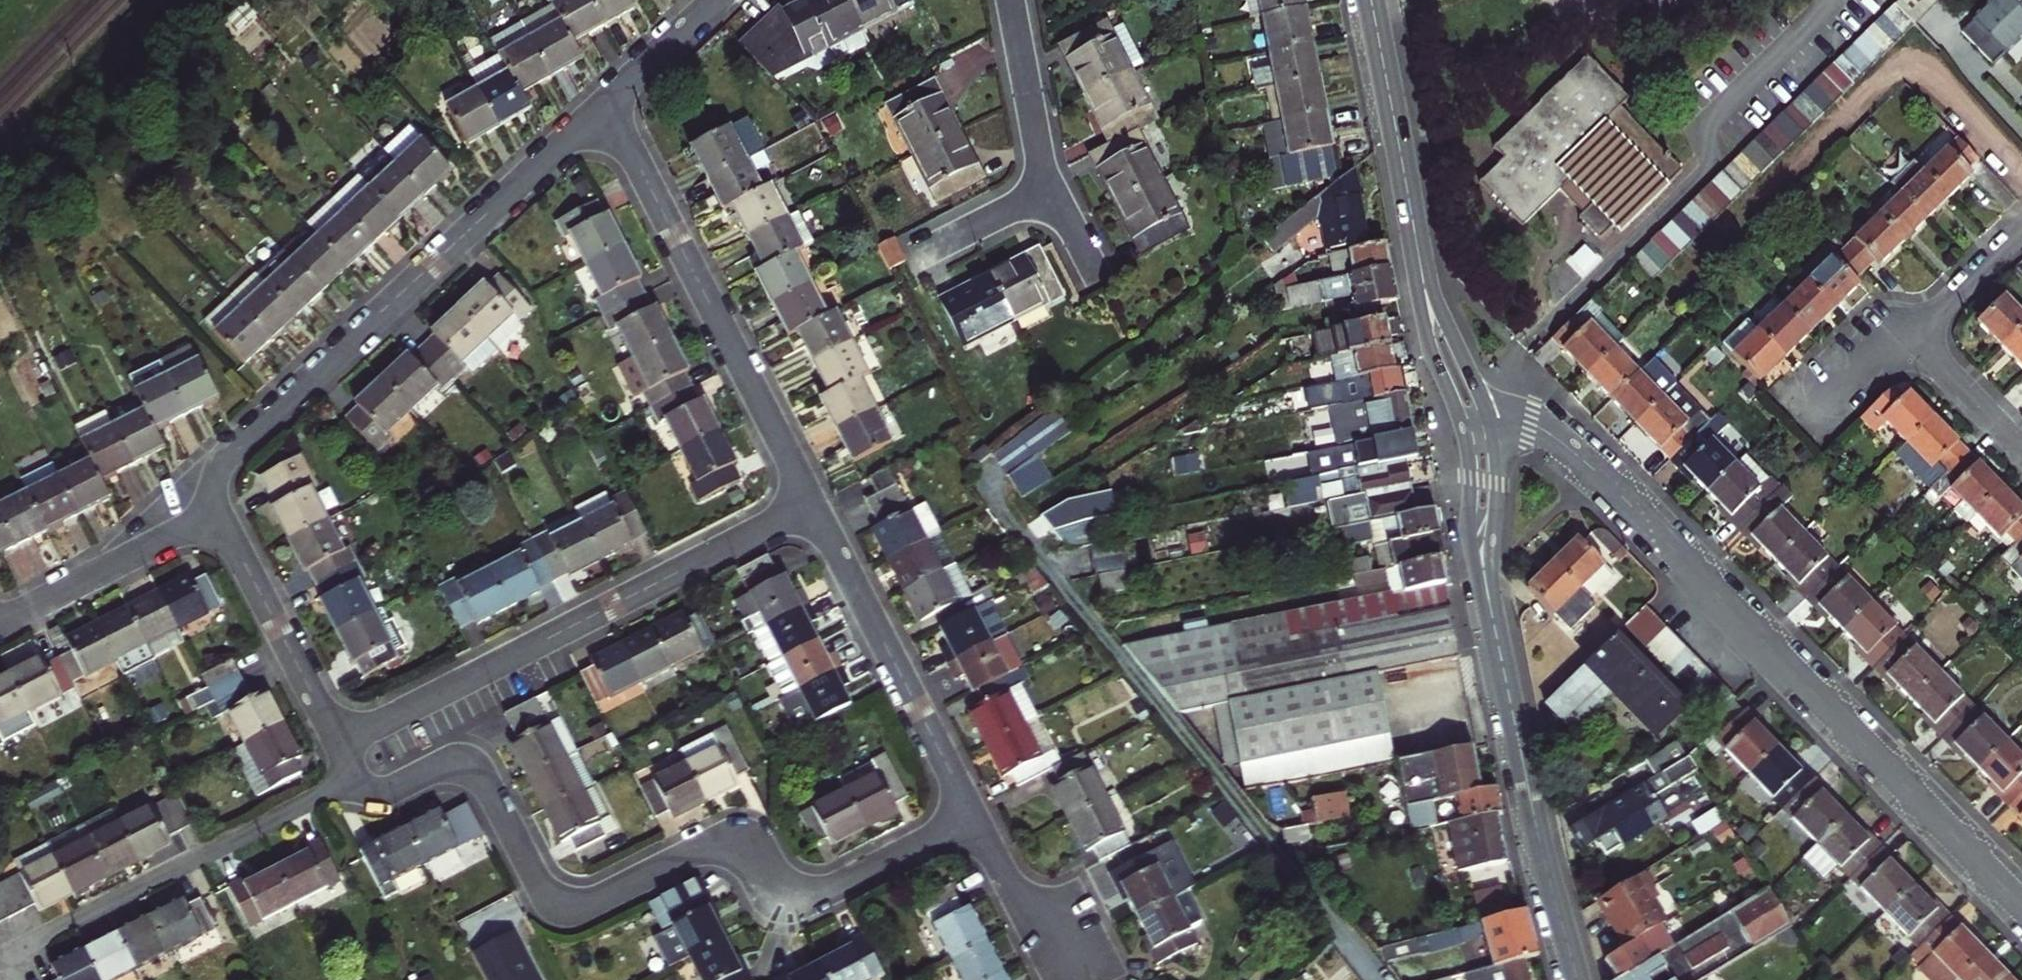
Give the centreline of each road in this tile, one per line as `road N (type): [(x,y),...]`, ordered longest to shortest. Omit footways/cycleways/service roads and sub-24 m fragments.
road 1 (residential): [(356,777),(381,791),(442,767),(476,768),(539,886),(571,907),(726,843),(748,851),(779,893),(821,895),(972,814)]
road 2 (residential): [(1489,414),(1532,422),(1592,468),(2021,907)]
road 3 (residential): [(220,516),(214,482),(228,455),(607,106)]
road 4 (residential): [(337,742),(814,504)]
road 5 (residential): [(607,106),(814,504)]
road 6 (residential): [(5,953),(356,777)]
road 7 (residential): [(814,504),(972,814)]
road 8 (tertiary): [(1578,979),(1509,692)]
road 9 (tertiary): [(1509,692),(1492,583),(1499,474),(1489,414)]
road 10 (tertiary): [(1462,422),(1472,554),(1509,692)]
road 11 (residential): [(220,516),(337,742)]
road 12 (residential): [(0,620),(220,516)]
road 13 (tertiary): [(1413,221),(1371,0)]
road 14 (tertiary): [(1413,221),(1427,334),(1462,422)]
road 15 (tertiary): [(1489,414),(1413,221)]
road 16 (residential): [(1009,0),(1047,188)]
road 17 (residential): [(972,814),(1058,979)]
road 18 (residential): [(1915,336),(2021,446)]
road 19 (residential): [(607,106),(716,0)]
road 20 (residential): [(2021,230),(1915,336)]
road 21 (residential): [(1047,188),(927,250)]

